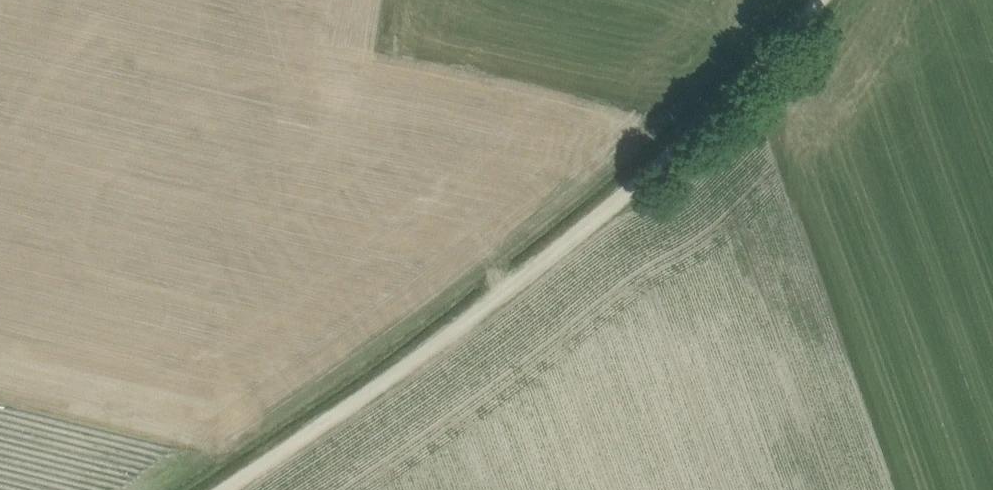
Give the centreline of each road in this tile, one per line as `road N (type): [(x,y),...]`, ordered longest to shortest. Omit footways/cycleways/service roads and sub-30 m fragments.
road 1 (track): [(225,489),(563,244),(720,107),(818,0)]

